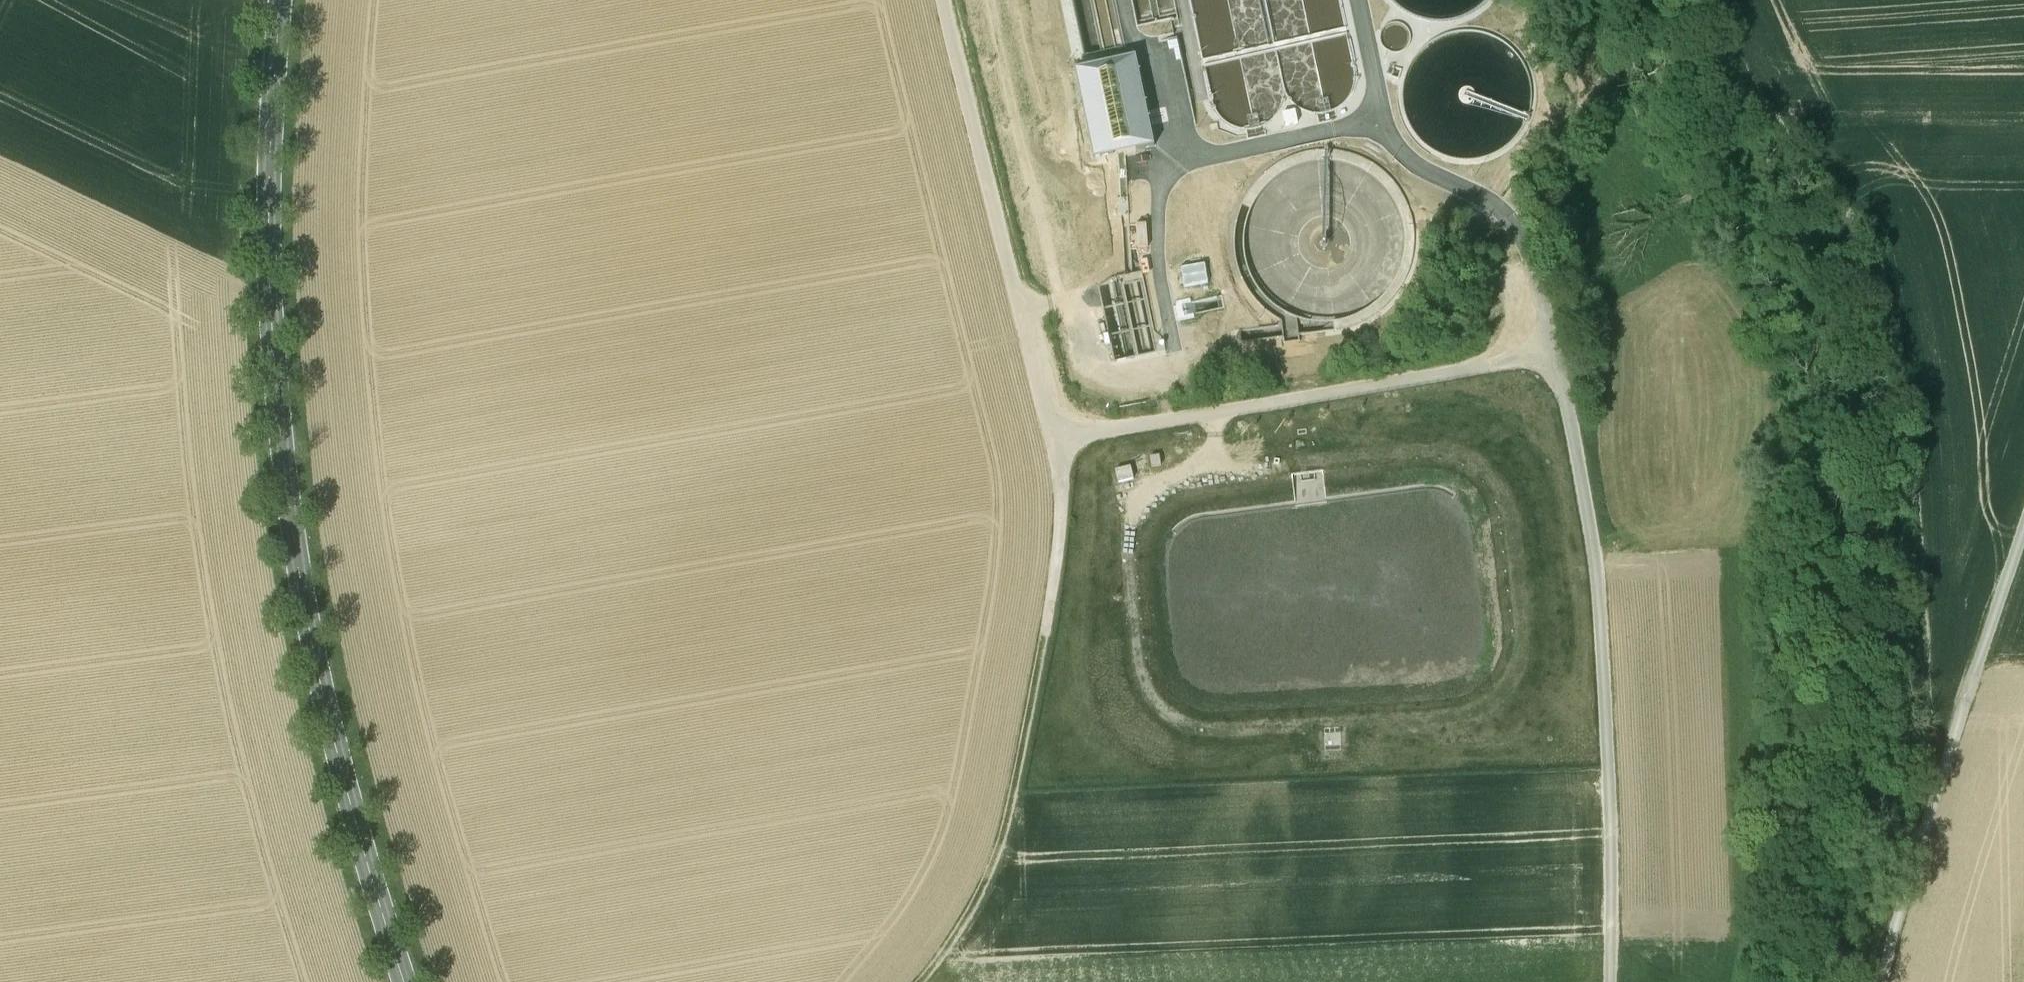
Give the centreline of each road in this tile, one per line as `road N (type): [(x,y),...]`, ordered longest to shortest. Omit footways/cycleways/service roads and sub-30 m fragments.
road 1 (secondary): [(406,981),(354,821),(298,581),(275,381),(269,185),(280,0)]
road 2 (track): [(1059,436),(1549,351)]
road 3 (track): [(1878,981),(1931,776),(2023,512)]
road 4 (track): [(948,0),(1059,436)]
road 5 (track): [(923,981),(969,914),(1000,847),(1042,640)]
road 6 (track): [(1059,436),(1058,545),(1042,640)]

